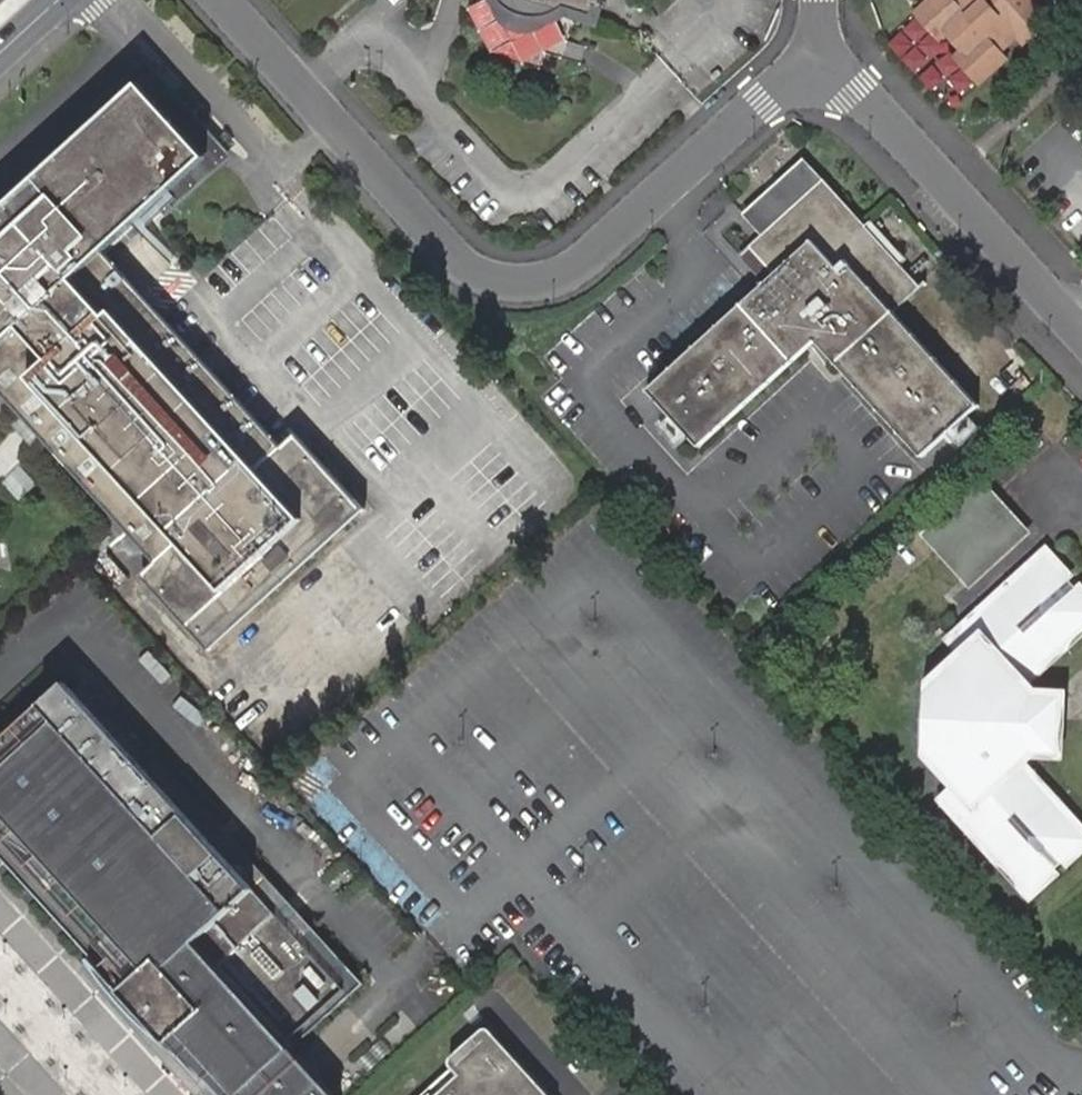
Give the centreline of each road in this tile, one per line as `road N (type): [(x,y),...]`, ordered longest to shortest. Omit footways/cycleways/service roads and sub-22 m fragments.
road 1 (unclassified): [(221,0),(453,253),(480,275),(514,285),(550,282),(580,265),(821,52)]
road 2 (unclassified): [(821,52),(1081,333)]

